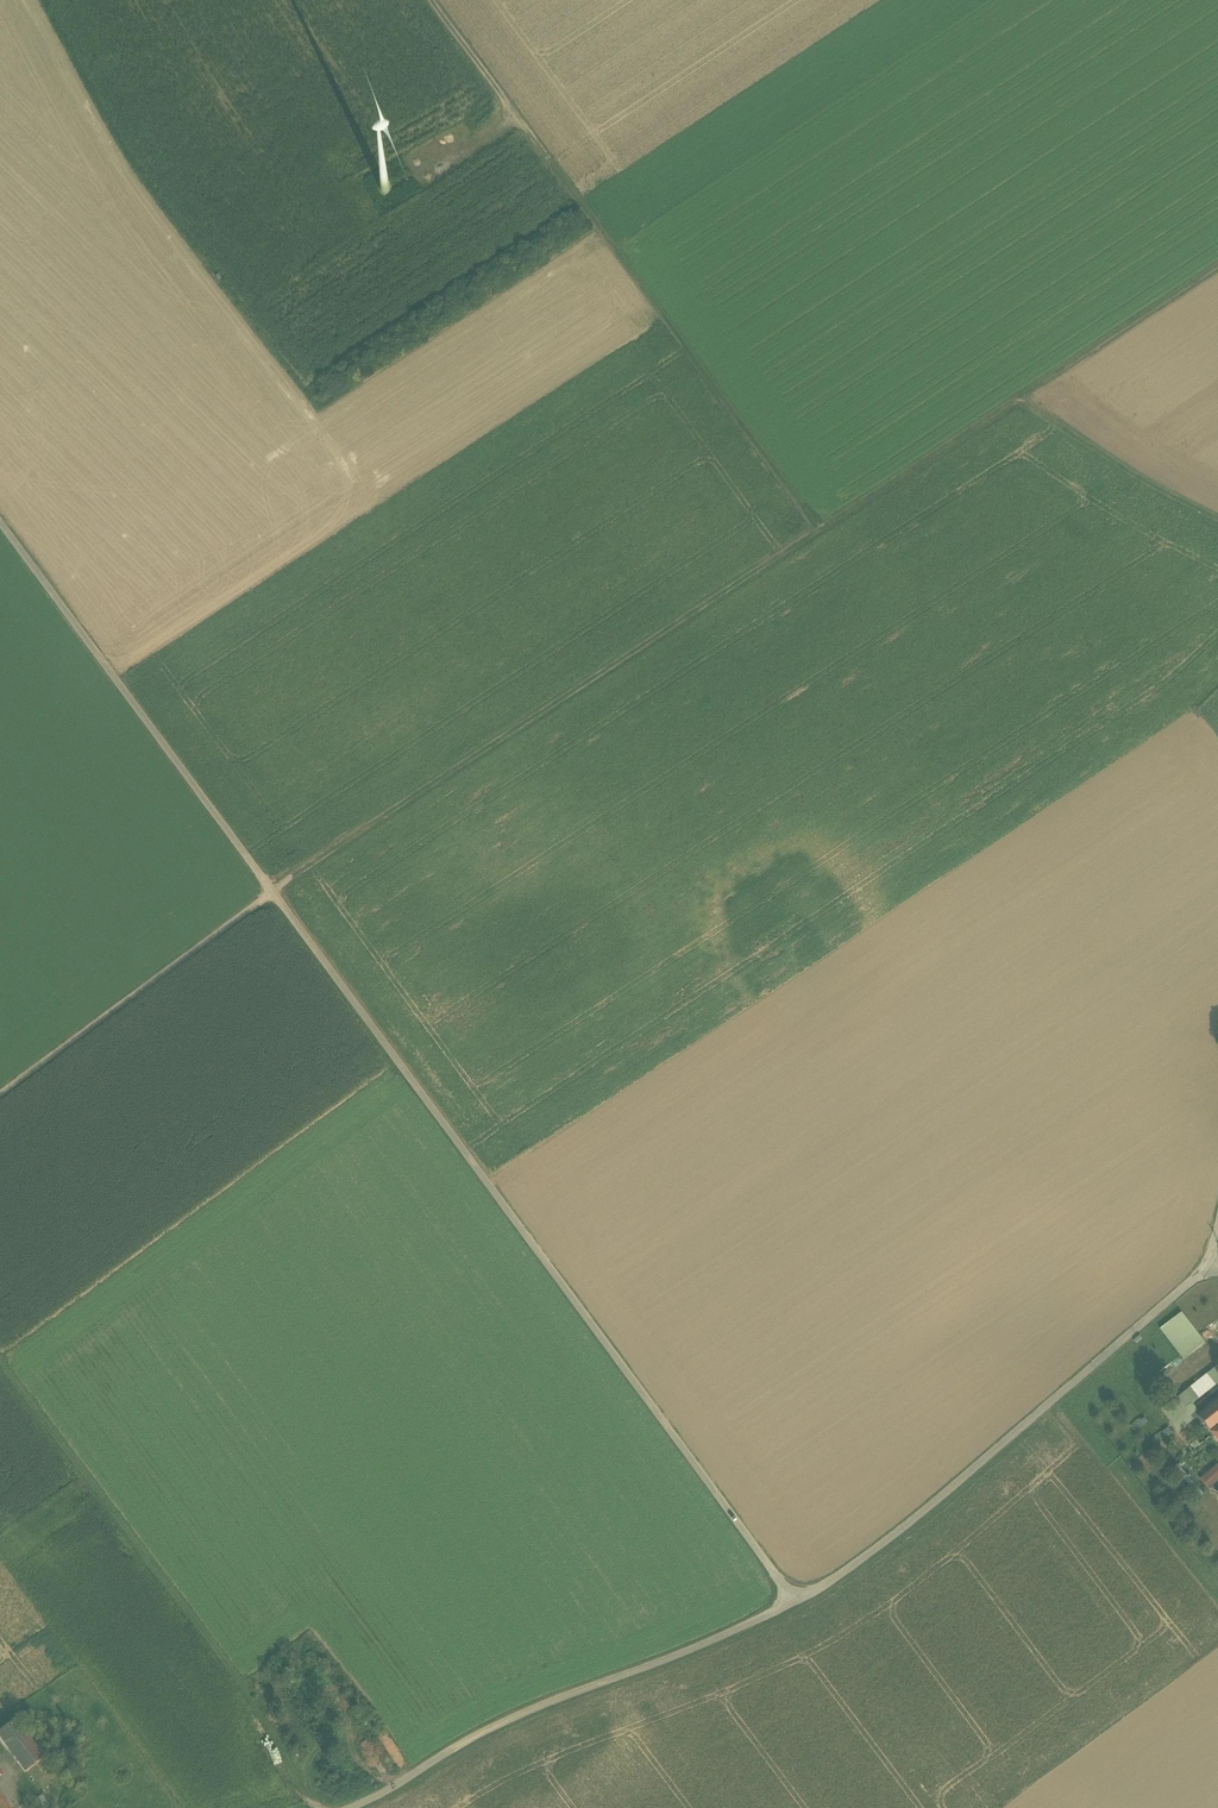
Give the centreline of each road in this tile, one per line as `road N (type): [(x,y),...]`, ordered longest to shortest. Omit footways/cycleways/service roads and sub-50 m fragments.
road 1 (unclassified): [(797,1601),(0,522)]
road 2 (track): [(430,0),(818,527),(1022,394)]
road 3 (track): [(818,527),(272,893)]
road 4 (unclassified): [(797,1601),(918,1518),(1211,1268)]
road 5 (unclassified): [(350,1807),(461,1746),(797,1601)]
road 6 (track): [(0,1093),(272,893)]
road 7 (track): [(1217,264),(1022,394)]
road 8 (track): [(1022,394),(1217,521)]

